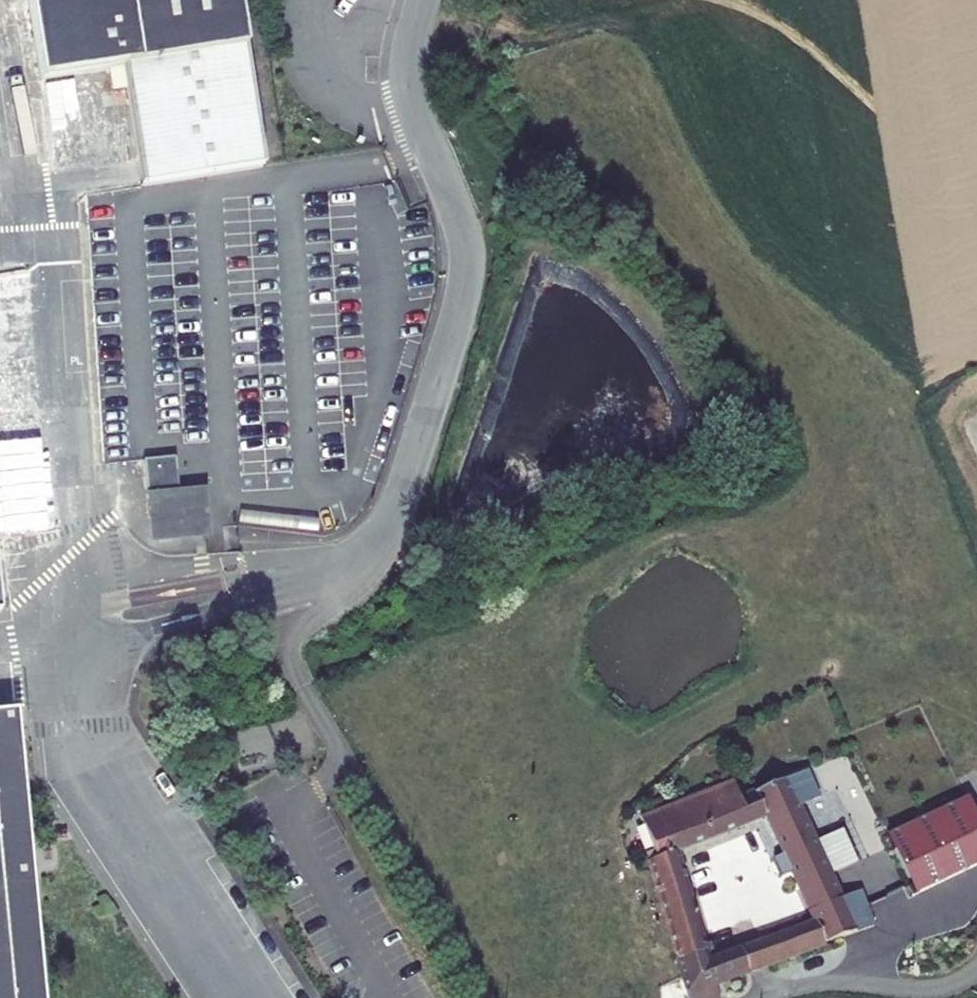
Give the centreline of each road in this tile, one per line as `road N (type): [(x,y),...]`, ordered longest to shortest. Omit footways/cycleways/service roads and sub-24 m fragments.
road 1 (unclassified): [(426,0),(408,83),(464,245),(453,333),(389,518),(336,575),(270,593)]
road 2 (unclassified): [(489,997),(303,684),(270,593)]
road 3 (unclassified): [(270,593),(30,615)]
road 4 (unclassified): [(976,970),(935,988),(835,982),(771,997)]

